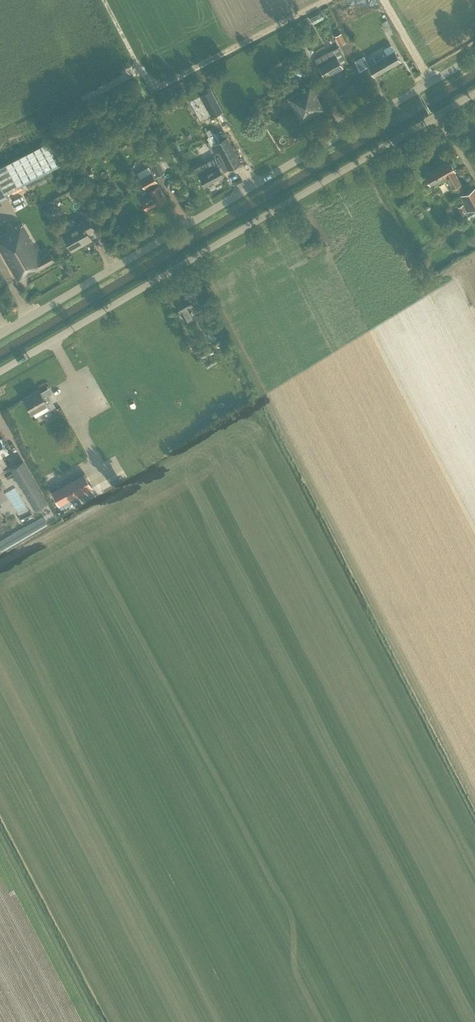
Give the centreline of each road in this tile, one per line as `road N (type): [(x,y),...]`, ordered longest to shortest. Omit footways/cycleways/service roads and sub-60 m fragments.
road 1 (unclassified): [(474,57),(0,335)]
road 2 (unclassified): [(0,373),(474,95)]

